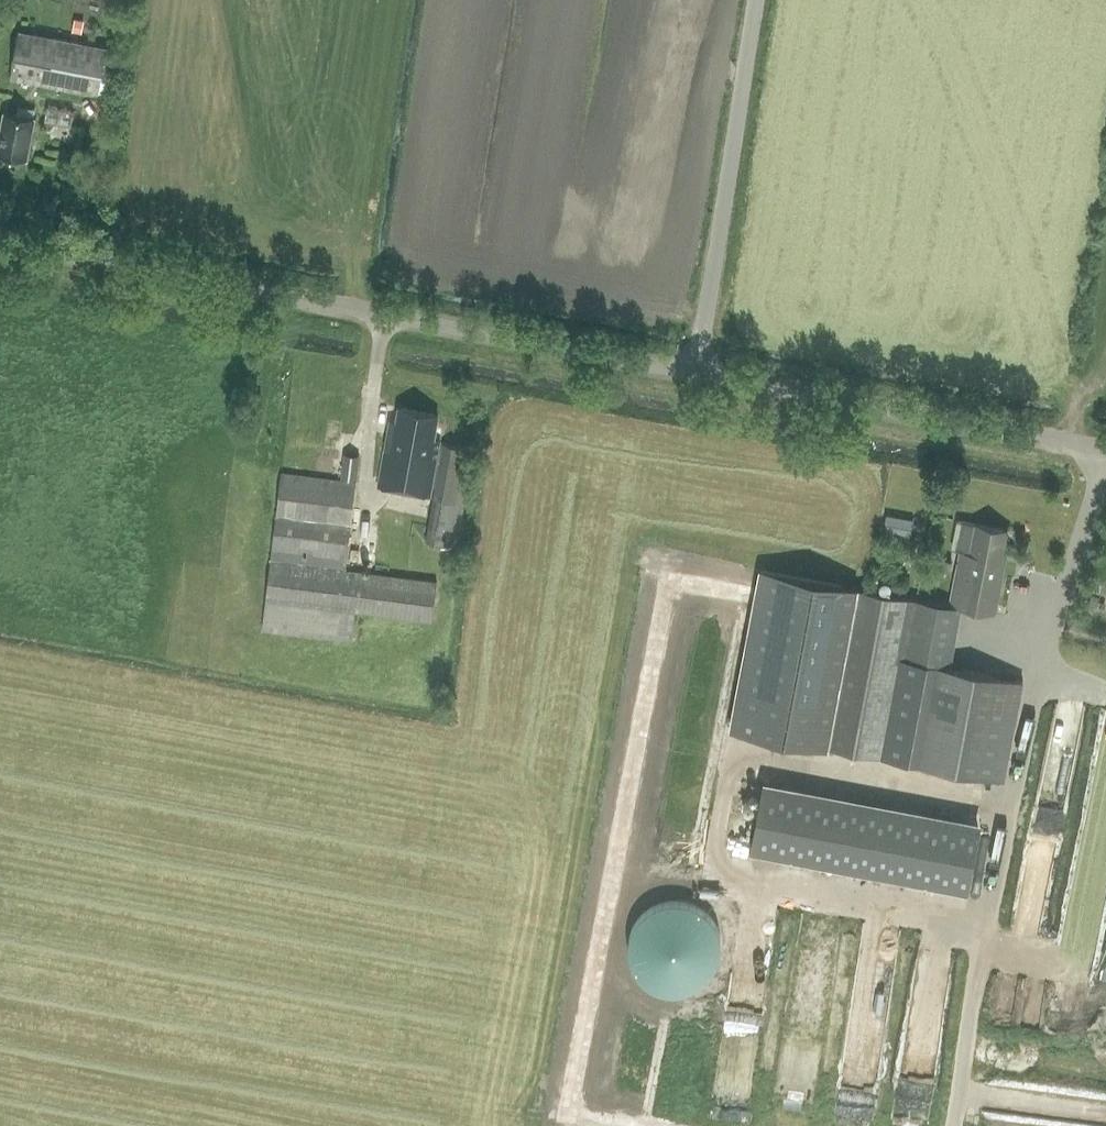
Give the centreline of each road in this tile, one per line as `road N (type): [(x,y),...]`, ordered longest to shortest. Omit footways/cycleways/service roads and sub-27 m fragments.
road 1 (unclassified): [(0,246),(1105,452)]
road 2 (track): [(698,373),(756,0)]

